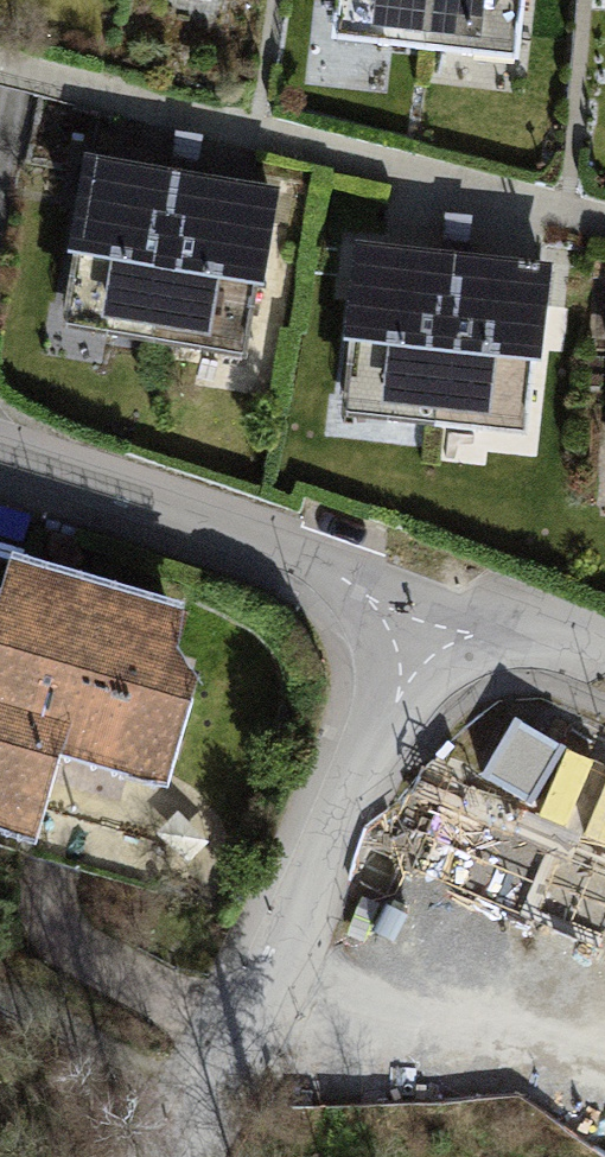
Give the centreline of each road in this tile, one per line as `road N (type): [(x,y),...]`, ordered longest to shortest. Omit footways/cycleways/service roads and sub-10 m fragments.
road 1 (residential): [(440,610),(253,1022),(182,1156)]
road 2 (residential): [(0,457),(290,551),(440,610)]
road 3 (residential): [(440,610),(604,650)]

